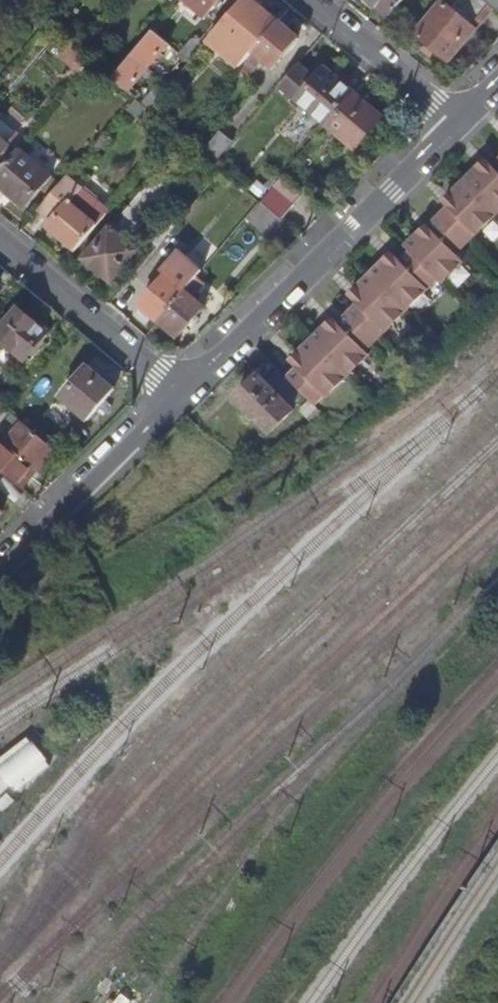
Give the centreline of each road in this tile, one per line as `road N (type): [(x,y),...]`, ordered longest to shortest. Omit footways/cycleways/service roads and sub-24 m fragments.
road 1 (residential): [(457,121),(182,391)]
road 2 (residential): [(182,391),(0,573)]
road 3 (residential): [(0,239),(182,391)]
road 4 (residential): [(315,0),(457,121)]

